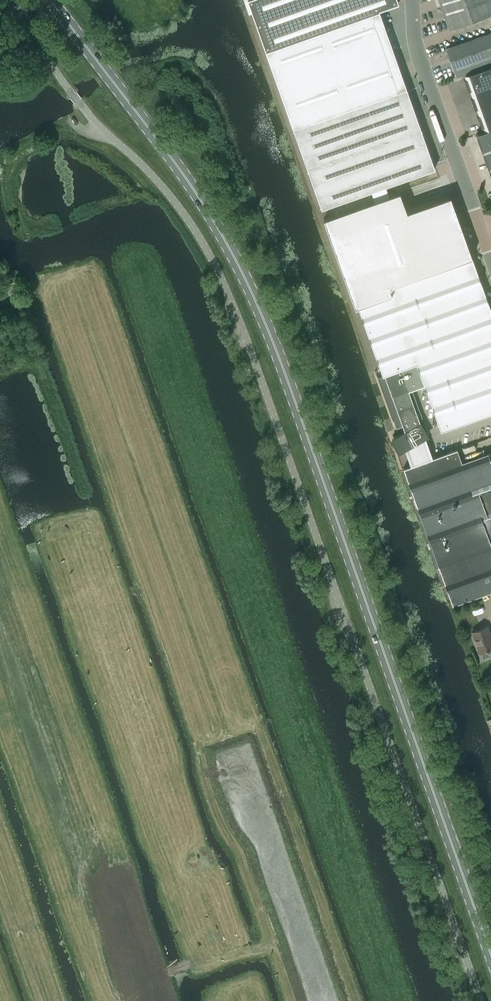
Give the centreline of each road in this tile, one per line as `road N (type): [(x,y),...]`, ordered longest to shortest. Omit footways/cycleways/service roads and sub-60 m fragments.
road 1 (unclassified): [(481,1000),(219,274),(175,202),(65,84),(17,0)]
road 2 (primary): [(490,949),(249,283),(193,185),(50,0)]
road 3 (unclassified): [(480,229),(416,44),(413,0)]

